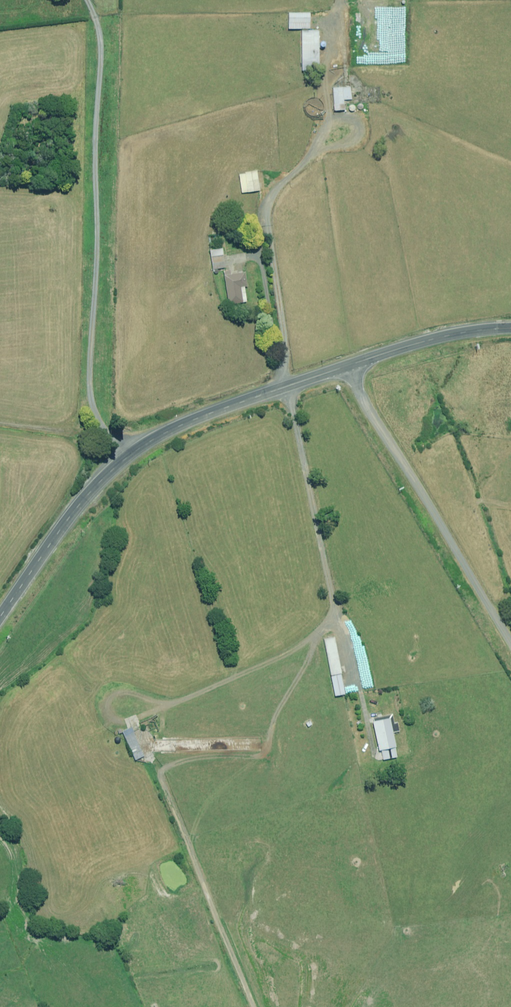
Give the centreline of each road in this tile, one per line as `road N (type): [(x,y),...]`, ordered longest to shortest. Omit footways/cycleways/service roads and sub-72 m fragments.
road 1 (tertiary): [(0,618),(78,508),(138,450),(218,411),(349,366)]
road 2 (residential): [(510,649),(349,366)]
road 3 (tertiary): [(349,366),(434,339),(510,330)]

